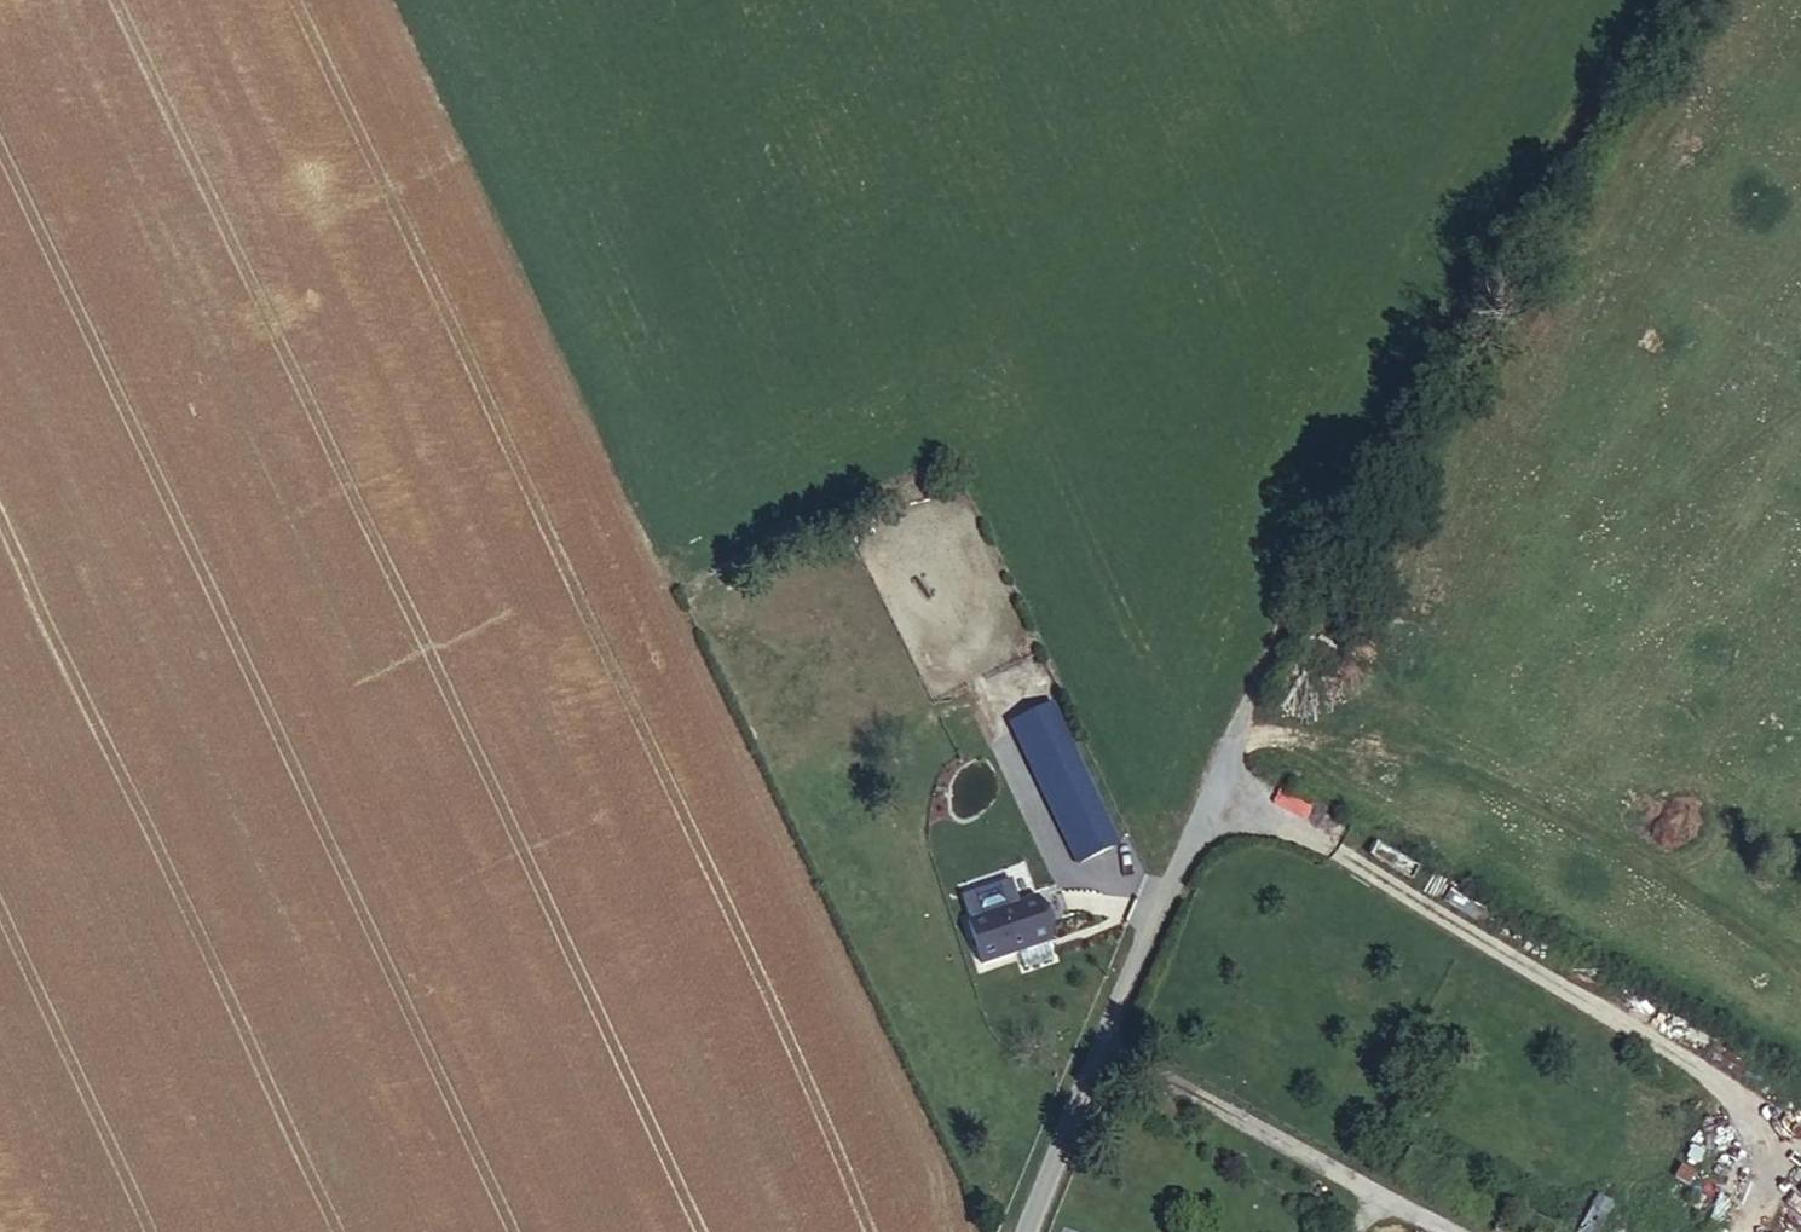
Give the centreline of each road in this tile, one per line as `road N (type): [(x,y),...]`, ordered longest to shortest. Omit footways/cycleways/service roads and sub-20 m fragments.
road 1 (track): [(1672,0),(1597,105),(1231,744)]
road 2 (unclassified): [(1030,1231),(1231,744)]

